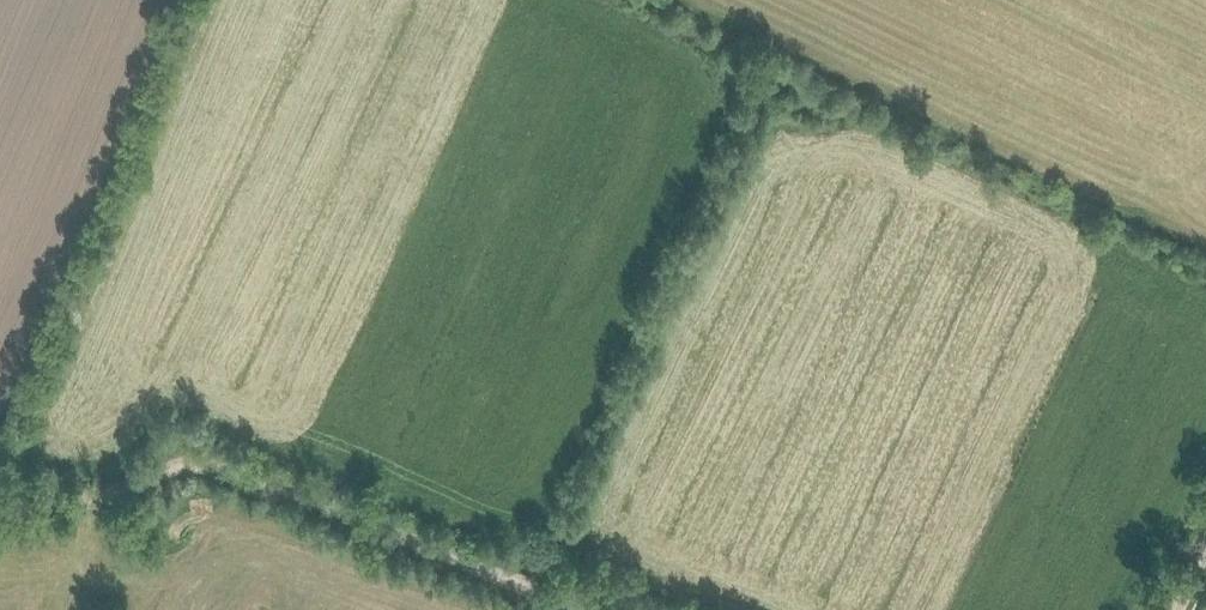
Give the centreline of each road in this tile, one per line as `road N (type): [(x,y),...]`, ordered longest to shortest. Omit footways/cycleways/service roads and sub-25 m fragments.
road 1 (track): [(568,609),(159,450),(103,478),(0,506)]

